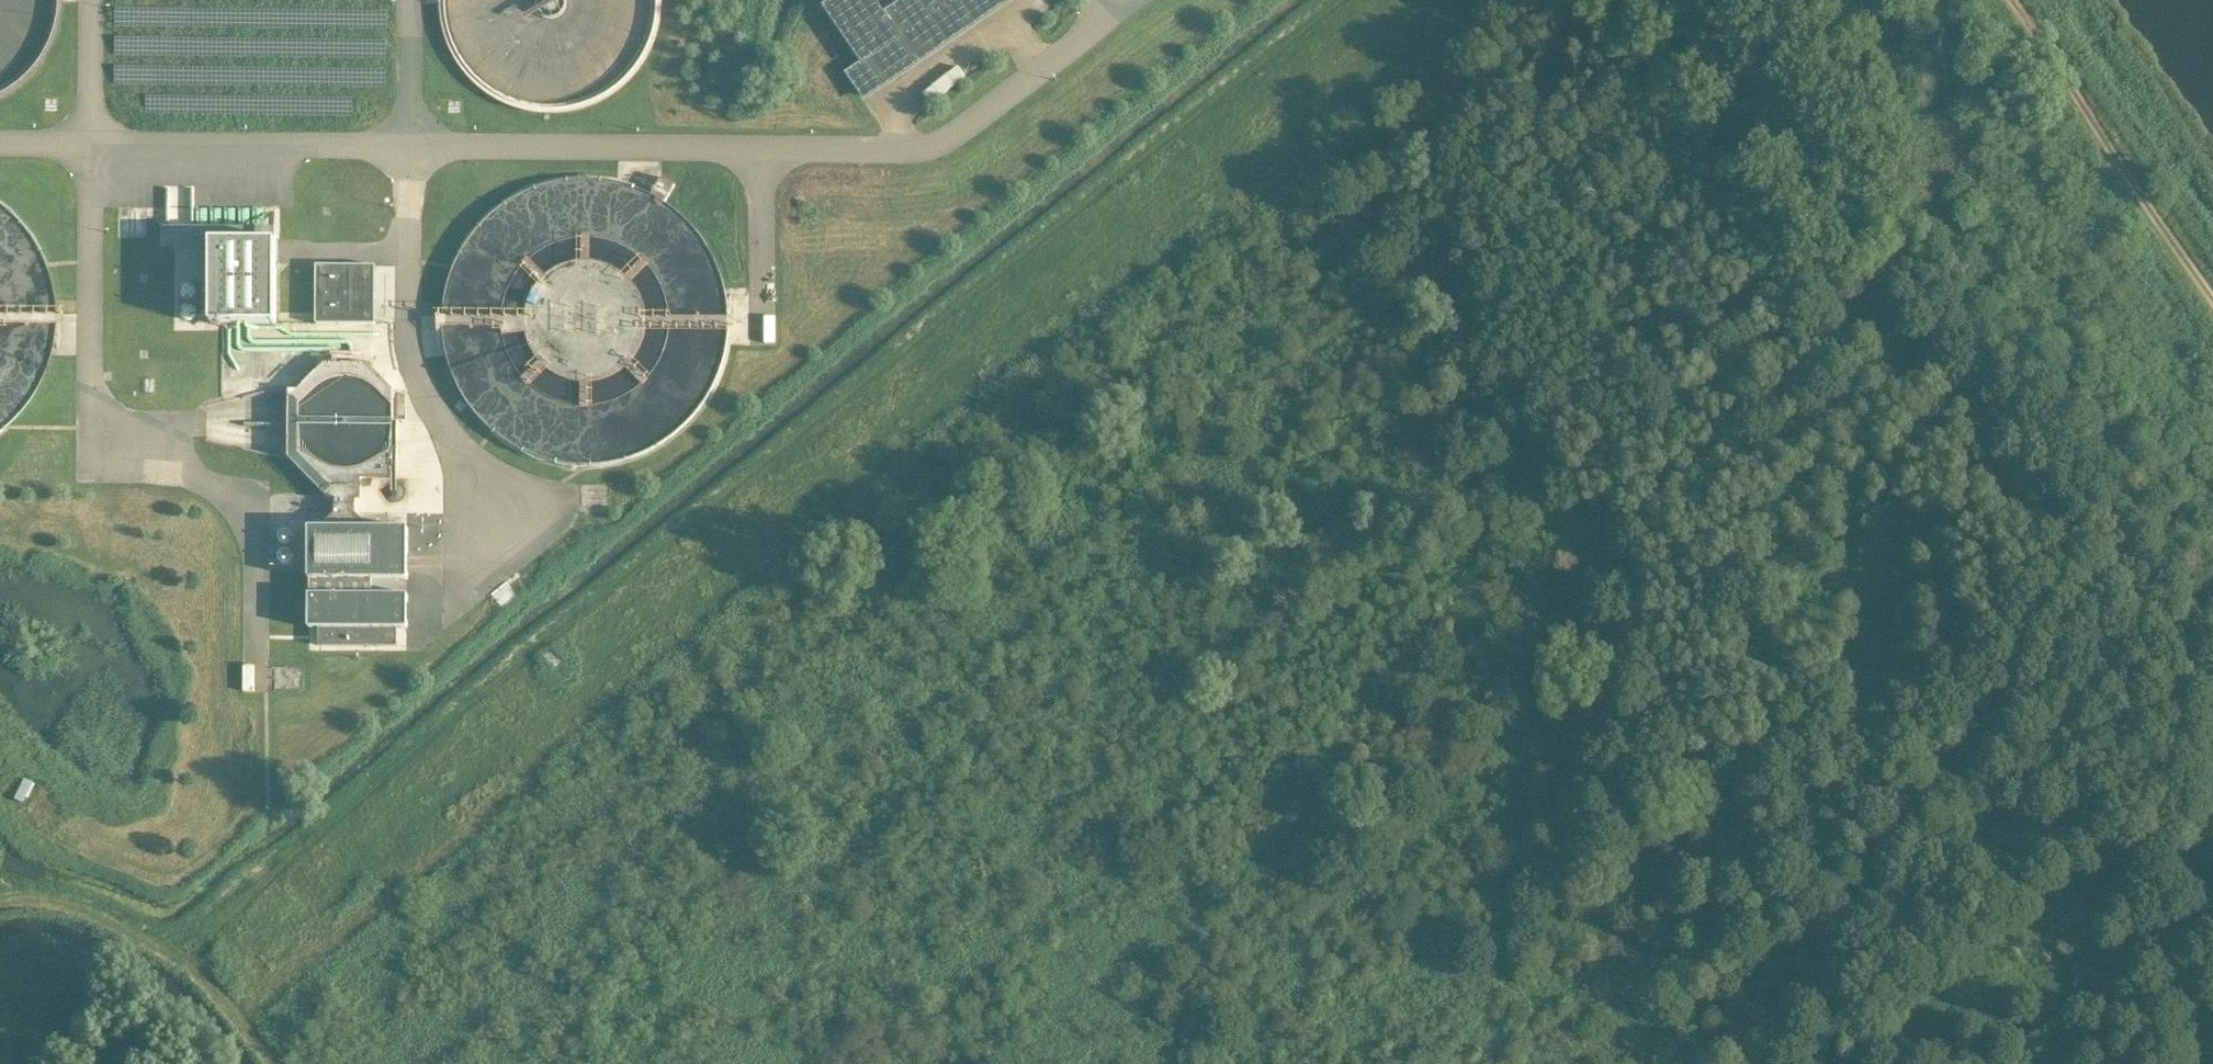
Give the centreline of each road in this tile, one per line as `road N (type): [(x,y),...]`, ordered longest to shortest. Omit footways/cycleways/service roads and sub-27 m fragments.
road 1 (track): [(2036,0),(2212,266)]

